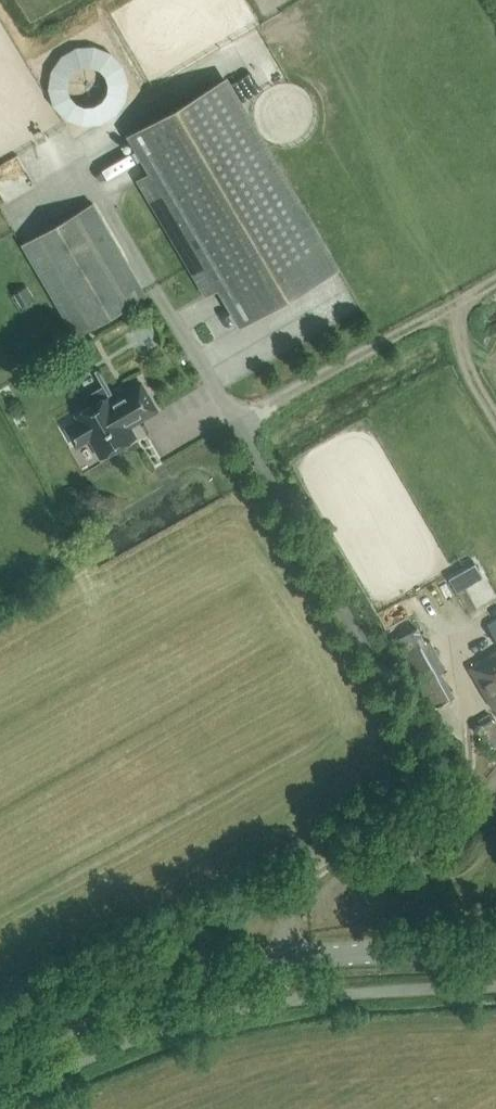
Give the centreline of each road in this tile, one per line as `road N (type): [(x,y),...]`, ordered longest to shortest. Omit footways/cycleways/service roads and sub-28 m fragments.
road 1 (secondary): [(0,1063),(134,1001),(274,963),(495,946)]

